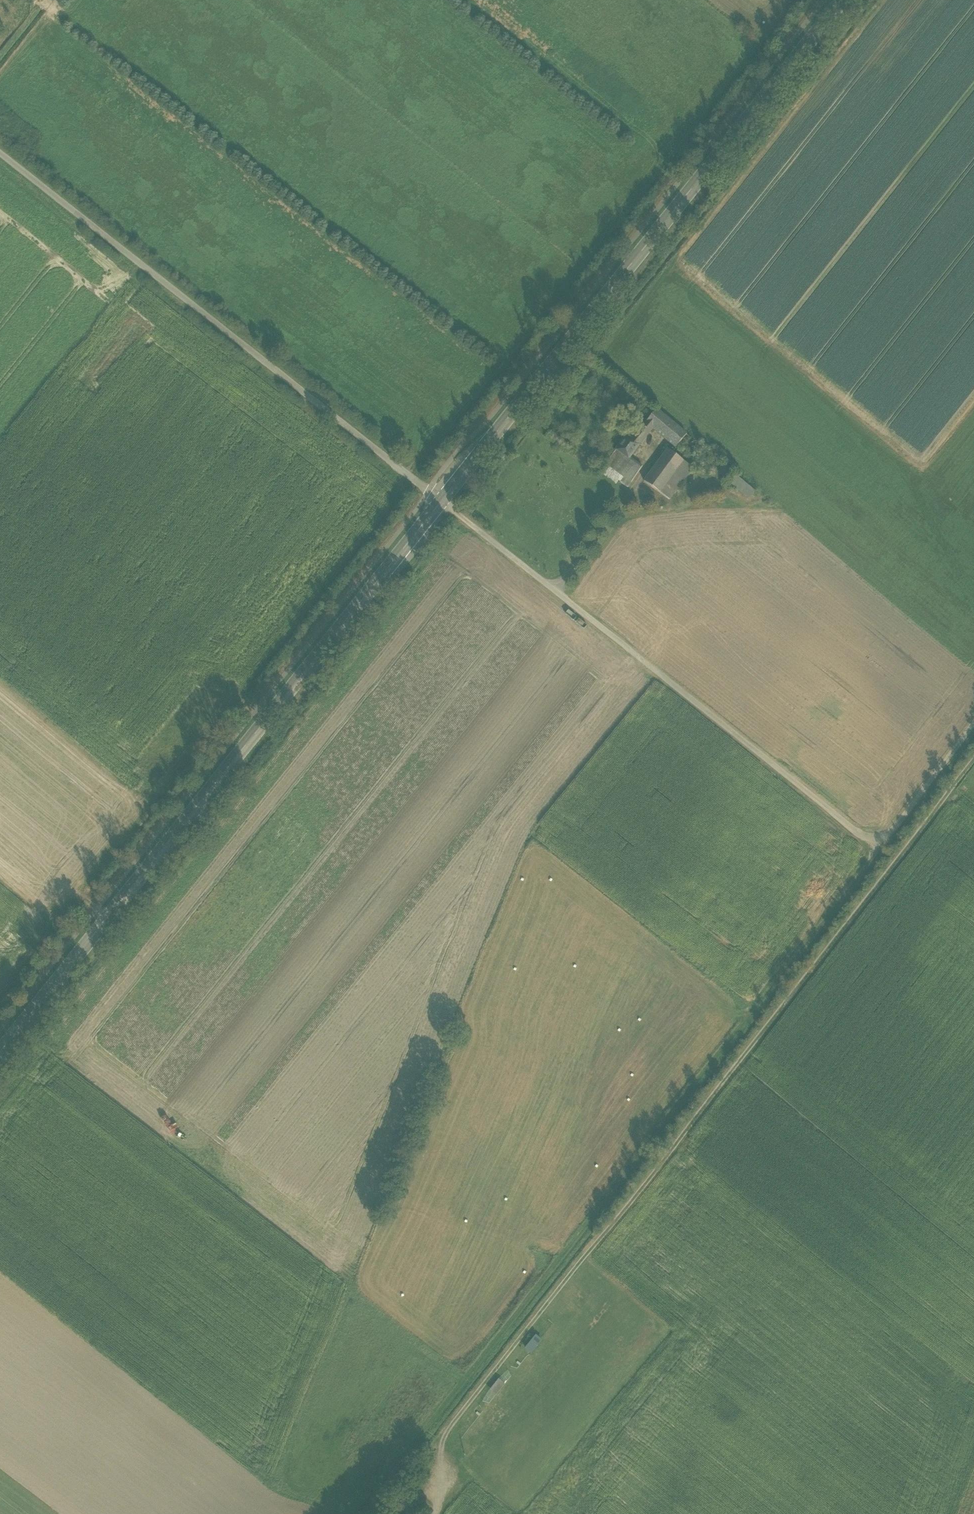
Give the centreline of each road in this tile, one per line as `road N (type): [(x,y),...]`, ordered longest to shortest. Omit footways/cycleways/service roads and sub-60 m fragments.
road 1 (primary): [(0,1053),(842,0)]
road 2 (track): [(438,1513),(439,1441),(973,757)]
road 3 (track): [(439,1441),(425,1430),(883,844)]
road 4 (track): [(441,501),(856,832),(883,844),(973,727)]
road 5 (track): [(441,501),(0,154)]
road 6 (track): [(558,594),(653,460)]

